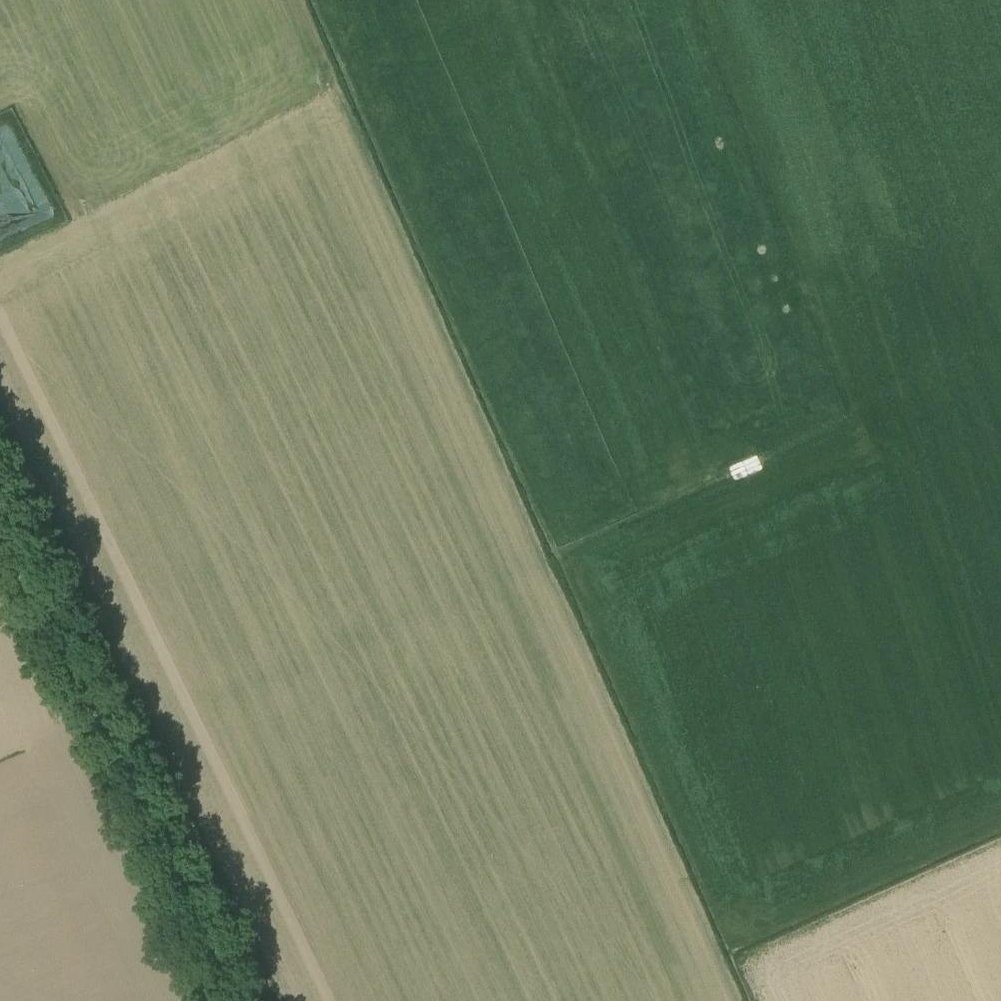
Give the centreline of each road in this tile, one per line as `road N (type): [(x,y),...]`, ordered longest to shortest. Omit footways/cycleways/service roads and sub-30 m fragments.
road 1 (unclassified): [(232,1000),(0,514)]

